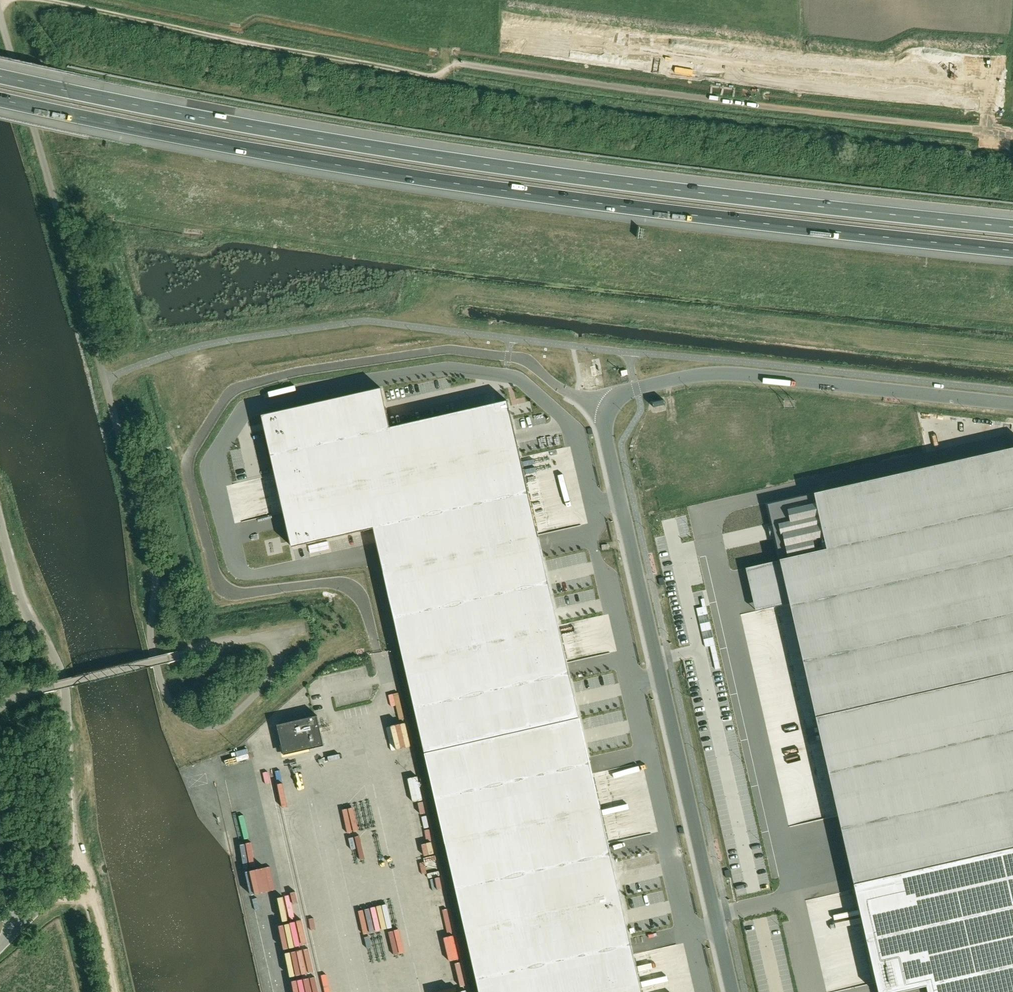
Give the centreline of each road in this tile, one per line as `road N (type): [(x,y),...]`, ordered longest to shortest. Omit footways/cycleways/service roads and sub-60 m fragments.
road 1 (unclassified): [(1012,404),(721,373),(597,400),(732,991)]
road 2 (motorway): [(1012,227),(493,166),(0,75)]
road 3 (motorway): [(0,99),(409,176),(1012,251)]
road 4 (unclassified): [(201,727),(175,709),(158,673),(150,547),(0,22)]
road 5 (track): [(455,63),(450,85),(32,0)]
road 6 (unclassified): [(18,930),(51,896),(67,861),(68,700),(61,672),(29,619),(0,523)]
road 7 (unclassified): [(0,708),(25,693),(276,634)]
road 8 (unclassified): [(201,727),(228,720),(267,682),(279,655),(276,634)]

